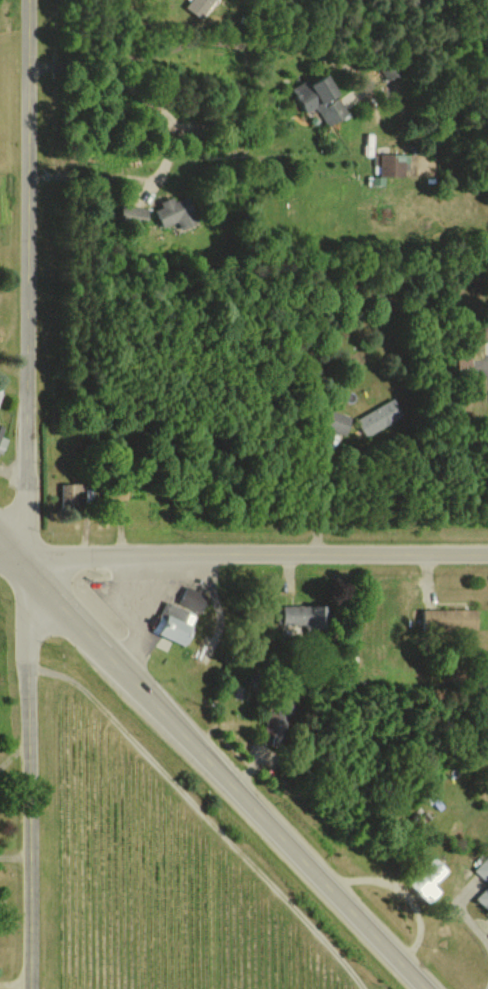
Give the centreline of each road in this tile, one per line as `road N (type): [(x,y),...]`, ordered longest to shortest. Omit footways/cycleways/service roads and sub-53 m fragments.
road 1 (residential): [(26,0),(26,484),(18,559),(28,607),(30,988)]
road 2 (secondary): [(428,988),(0,541)]
road 3 (tertiary): [(487,554),(0,559)]

